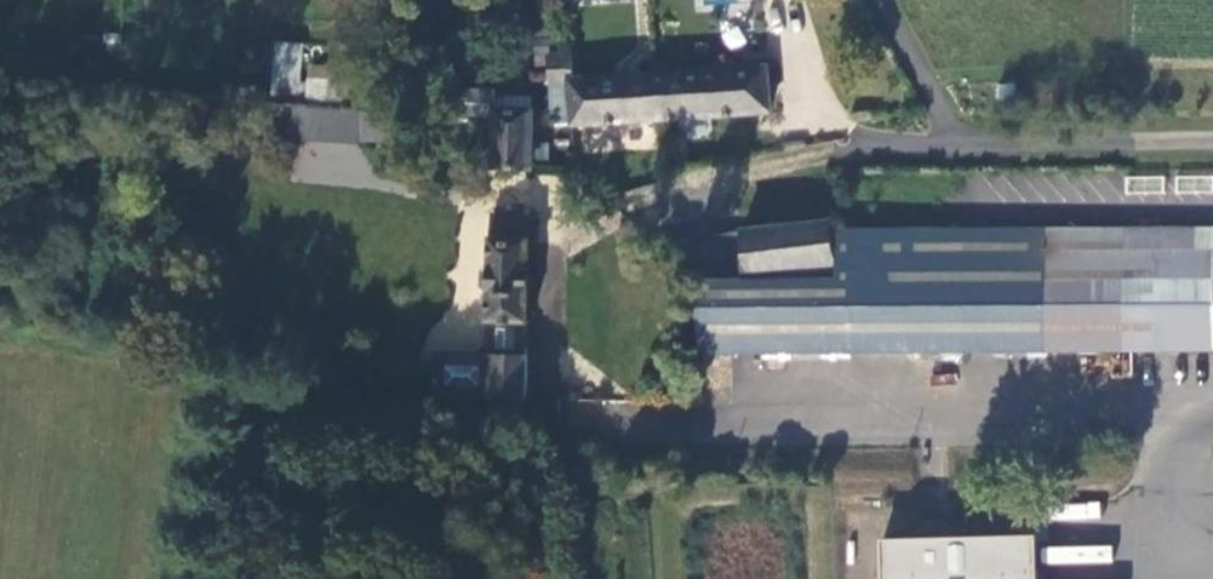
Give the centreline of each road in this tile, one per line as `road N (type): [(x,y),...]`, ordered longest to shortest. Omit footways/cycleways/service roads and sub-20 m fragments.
road 1 (track): [(622,425),(613,388),(551,352),(551,267),(561,245),(623,209),(828,154),(964,142),(1212,142)]
road 2 (track): [(881,0),(964,142)]

